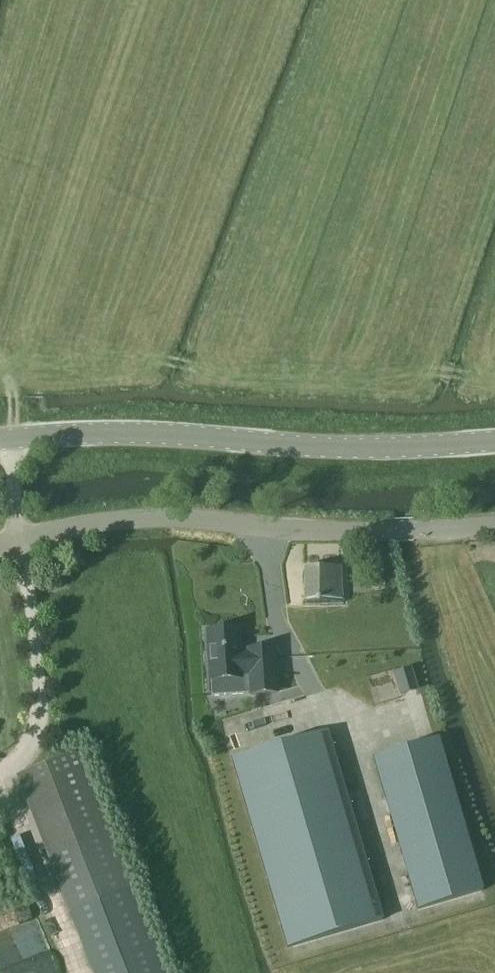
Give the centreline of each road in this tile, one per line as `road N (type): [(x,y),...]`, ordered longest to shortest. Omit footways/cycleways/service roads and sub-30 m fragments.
road 1 (unclassified): [(0,544),(158,517),(318,531),(494,527)]
road 2 (tertiary): [(494,441),(360,449),(173,434),(0,438)]

